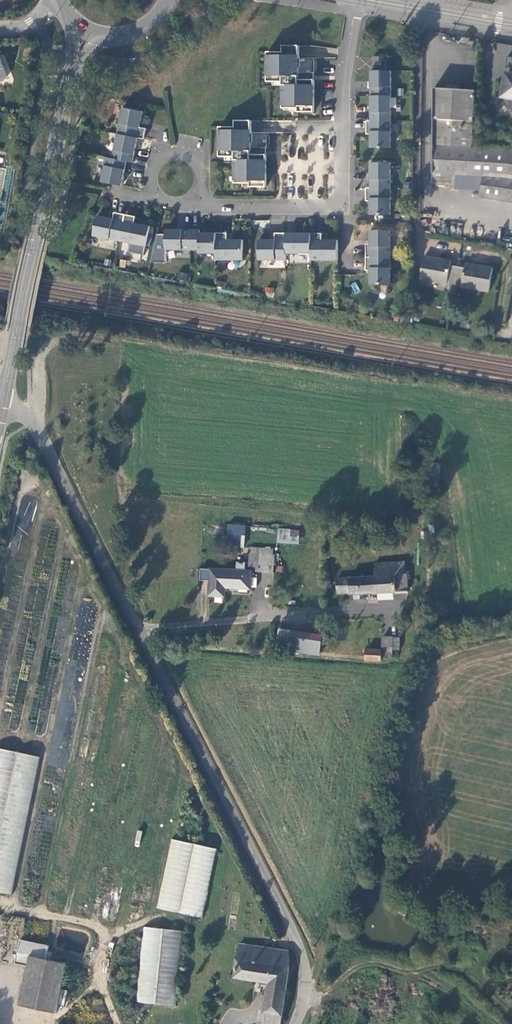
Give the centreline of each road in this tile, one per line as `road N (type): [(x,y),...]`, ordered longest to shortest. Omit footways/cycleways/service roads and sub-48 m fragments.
road 1 (residential): [(356,0),(343,83),(345,206),(173,204),(113,192)]
road 2 (unclassified): [(297,1023),(306,986),(296,937),(140,631)]
road 3 (secondary): [(72,71),(0,407)]
road 4 (unclassified): [(140,631),(34,425),(0,407)]
road 5 (unclassified): [(140,631),(327,608)]
road 6 (track): [(123,344),(65,340),(44,348),(30,420)]
road 7 (secondary): [(511,26),(367,0)]

